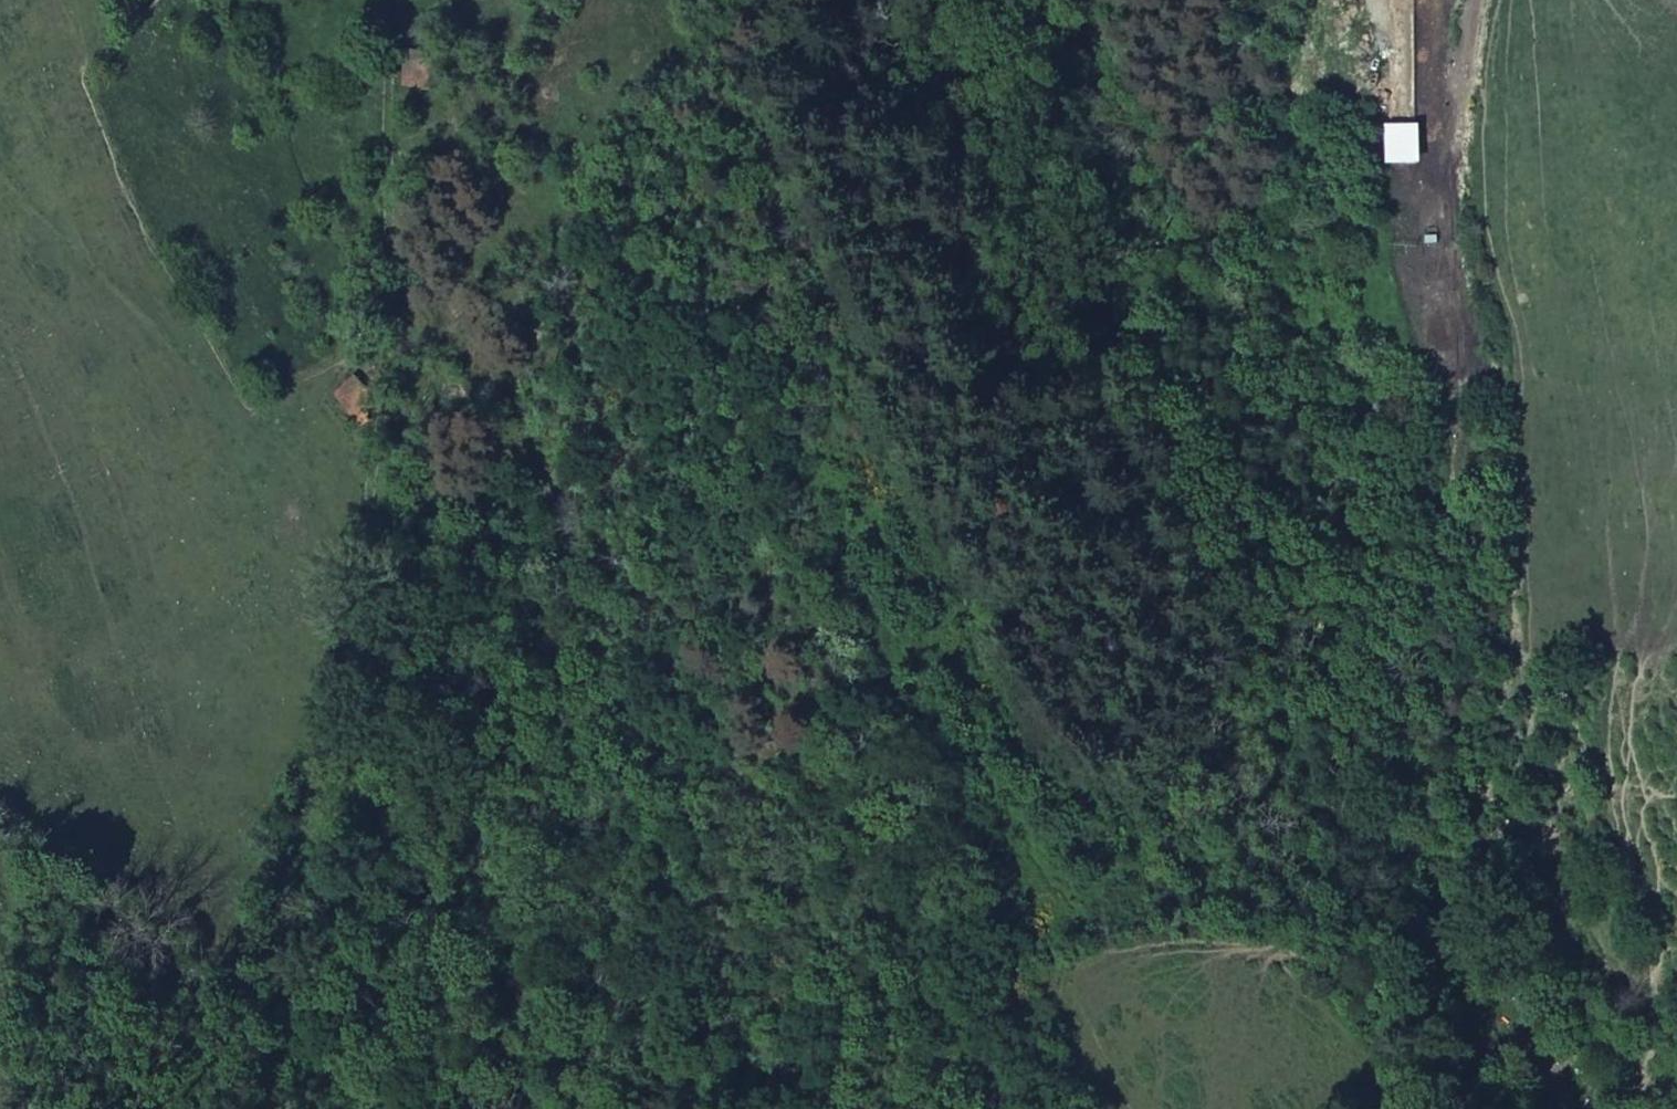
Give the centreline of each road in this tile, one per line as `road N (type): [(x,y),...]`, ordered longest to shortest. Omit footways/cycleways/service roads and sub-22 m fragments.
road 1 (track): [(1475,0),(1453,136)]

